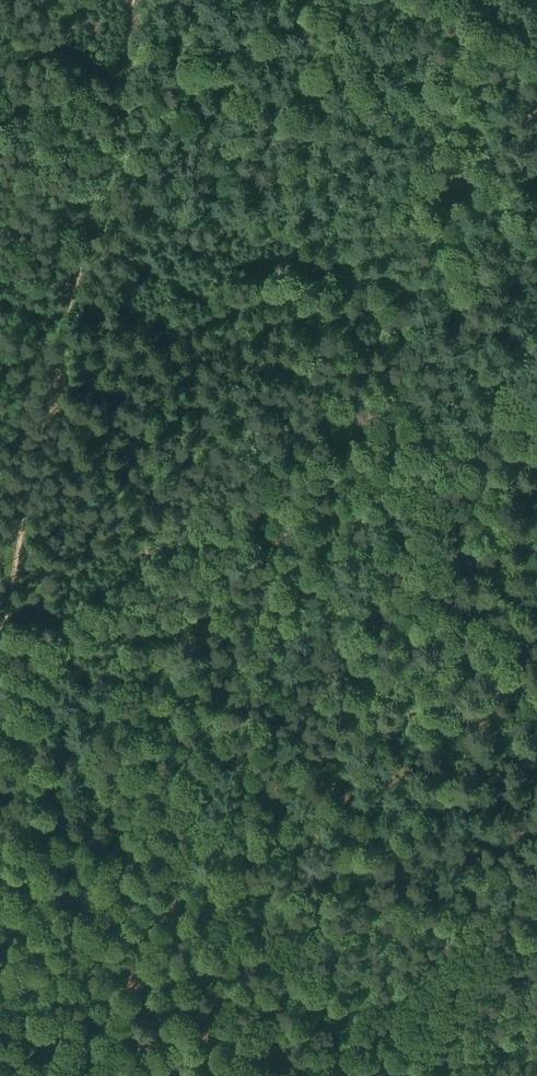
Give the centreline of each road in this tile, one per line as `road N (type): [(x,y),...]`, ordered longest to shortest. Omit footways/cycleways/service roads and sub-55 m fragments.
road 1 (track): [(536,896),(368,1075)]

